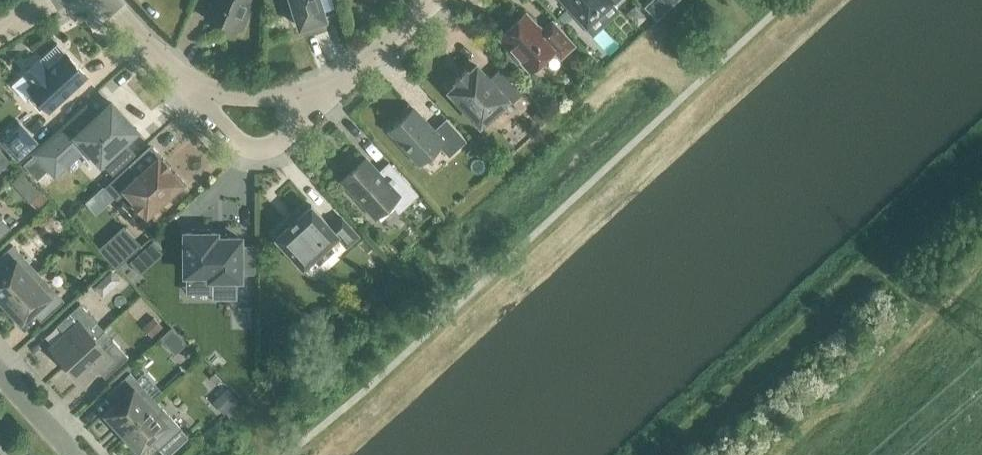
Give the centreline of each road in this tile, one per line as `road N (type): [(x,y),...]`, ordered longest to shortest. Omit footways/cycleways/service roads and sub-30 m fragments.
road 1 (residential): [(193,89),(238,147),(275,148),(317,98)]
road 2 (residential): [(433,0),(317,98)]
road 3 (residential): [(193,89),(97,0)]
road 4 (residential): [(317,98),(193,89)]

